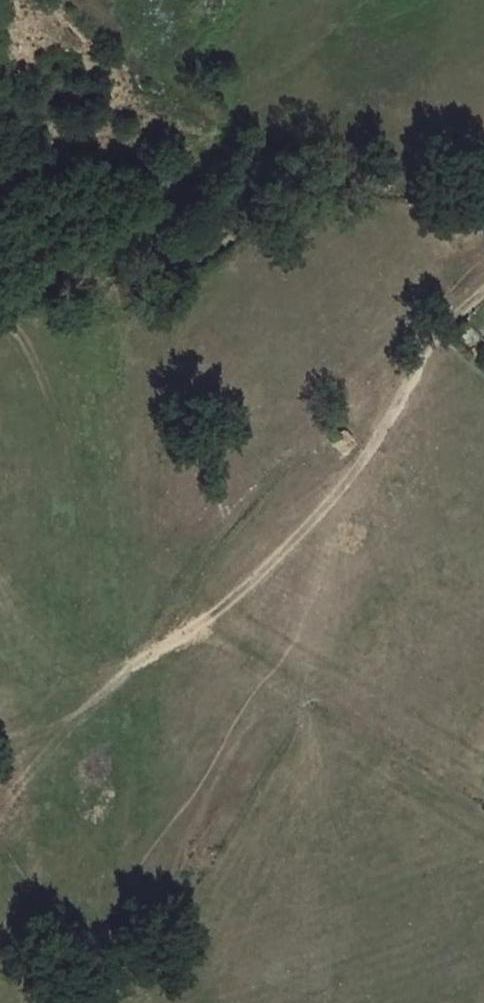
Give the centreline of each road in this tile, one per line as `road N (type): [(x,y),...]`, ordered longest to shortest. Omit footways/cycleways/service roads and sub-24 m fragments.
road 1 (track): [(483,207),(335,187),(281,205),(166,290),(0,294)]

